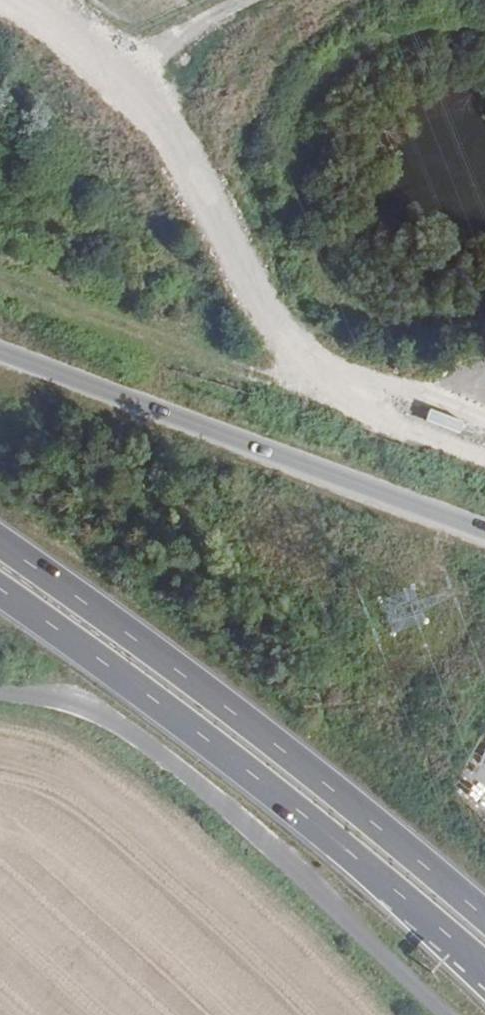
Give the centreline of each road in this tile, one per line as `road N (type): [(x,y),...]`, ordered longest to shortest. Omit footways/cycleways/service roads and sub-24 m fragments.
road 1 (trunk): [(0,597),(295,813),(484,977)]
road 2 (trunk): [(484,928),(319,785),(0,549)]
road 3 (trunk): [(484,531),(0,356)]
road 4 (track): [(0,278),(484,449)]

